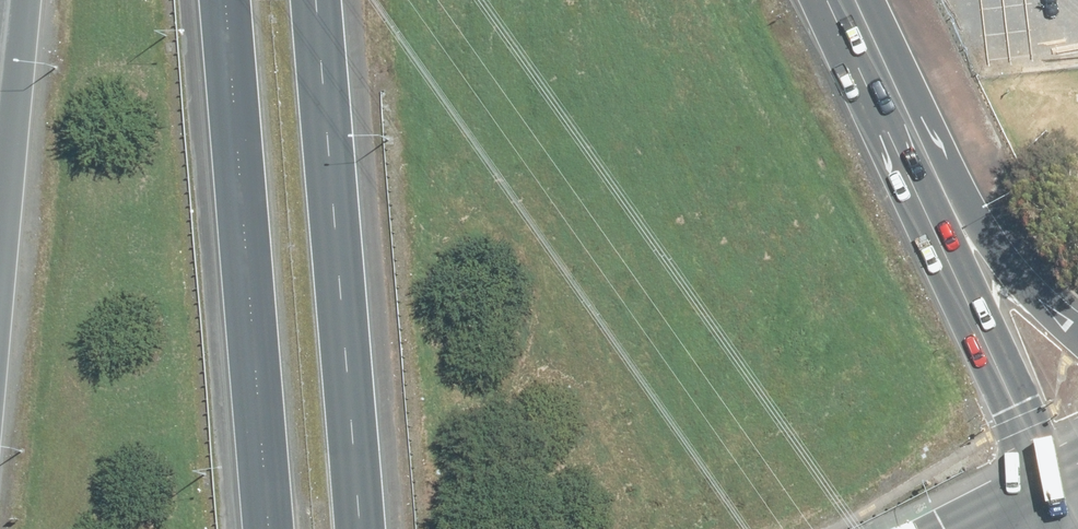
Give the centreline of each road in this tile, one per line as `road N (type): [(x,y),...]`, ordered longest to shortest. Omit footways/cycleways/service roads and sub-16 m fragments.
road 1 (motorway): [(549,0),(644,528)]
road 2 (motorway): [(516,528),(424,0)]
road 3 (motorway): [(319,0),(362,528)]
road 4 (motorway): [(268,528),(225,0)]
road 5 (motorway): [(944,215),(1056,481)]
road 6 (motorway): [(844,0),(944,215)]
road 7 (motorway): [(0,196),(21,0)]
road 8 (motorway): [(944,215),(1077,330)]

